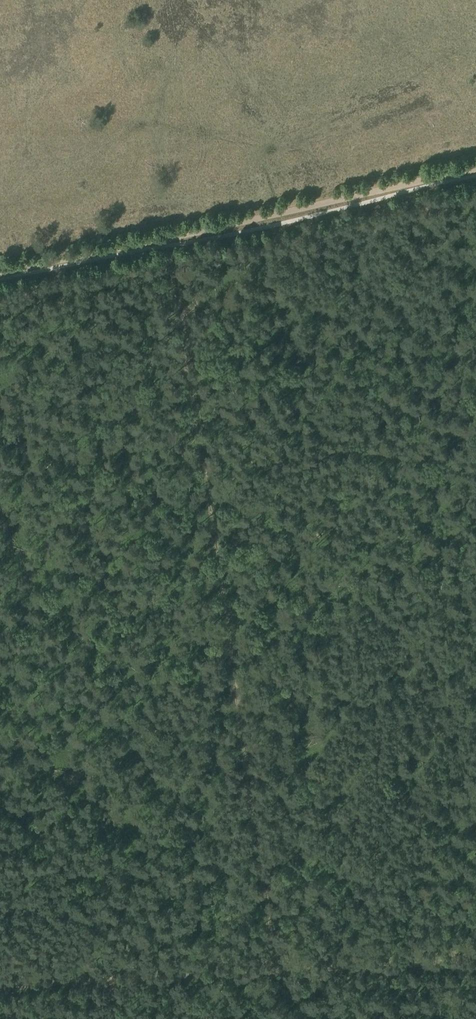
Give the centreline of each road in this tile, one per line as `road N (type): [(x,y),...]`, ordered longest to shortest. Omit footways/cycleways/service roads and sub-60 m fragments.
road 1 (track): [(171,239),(275,969),(475,959)]
road 2 (track): [(171,239),(475,172)]
road 3 (track): [(0,982),(275,969)]
road 4 (track): [(0,279),(171,239)]

